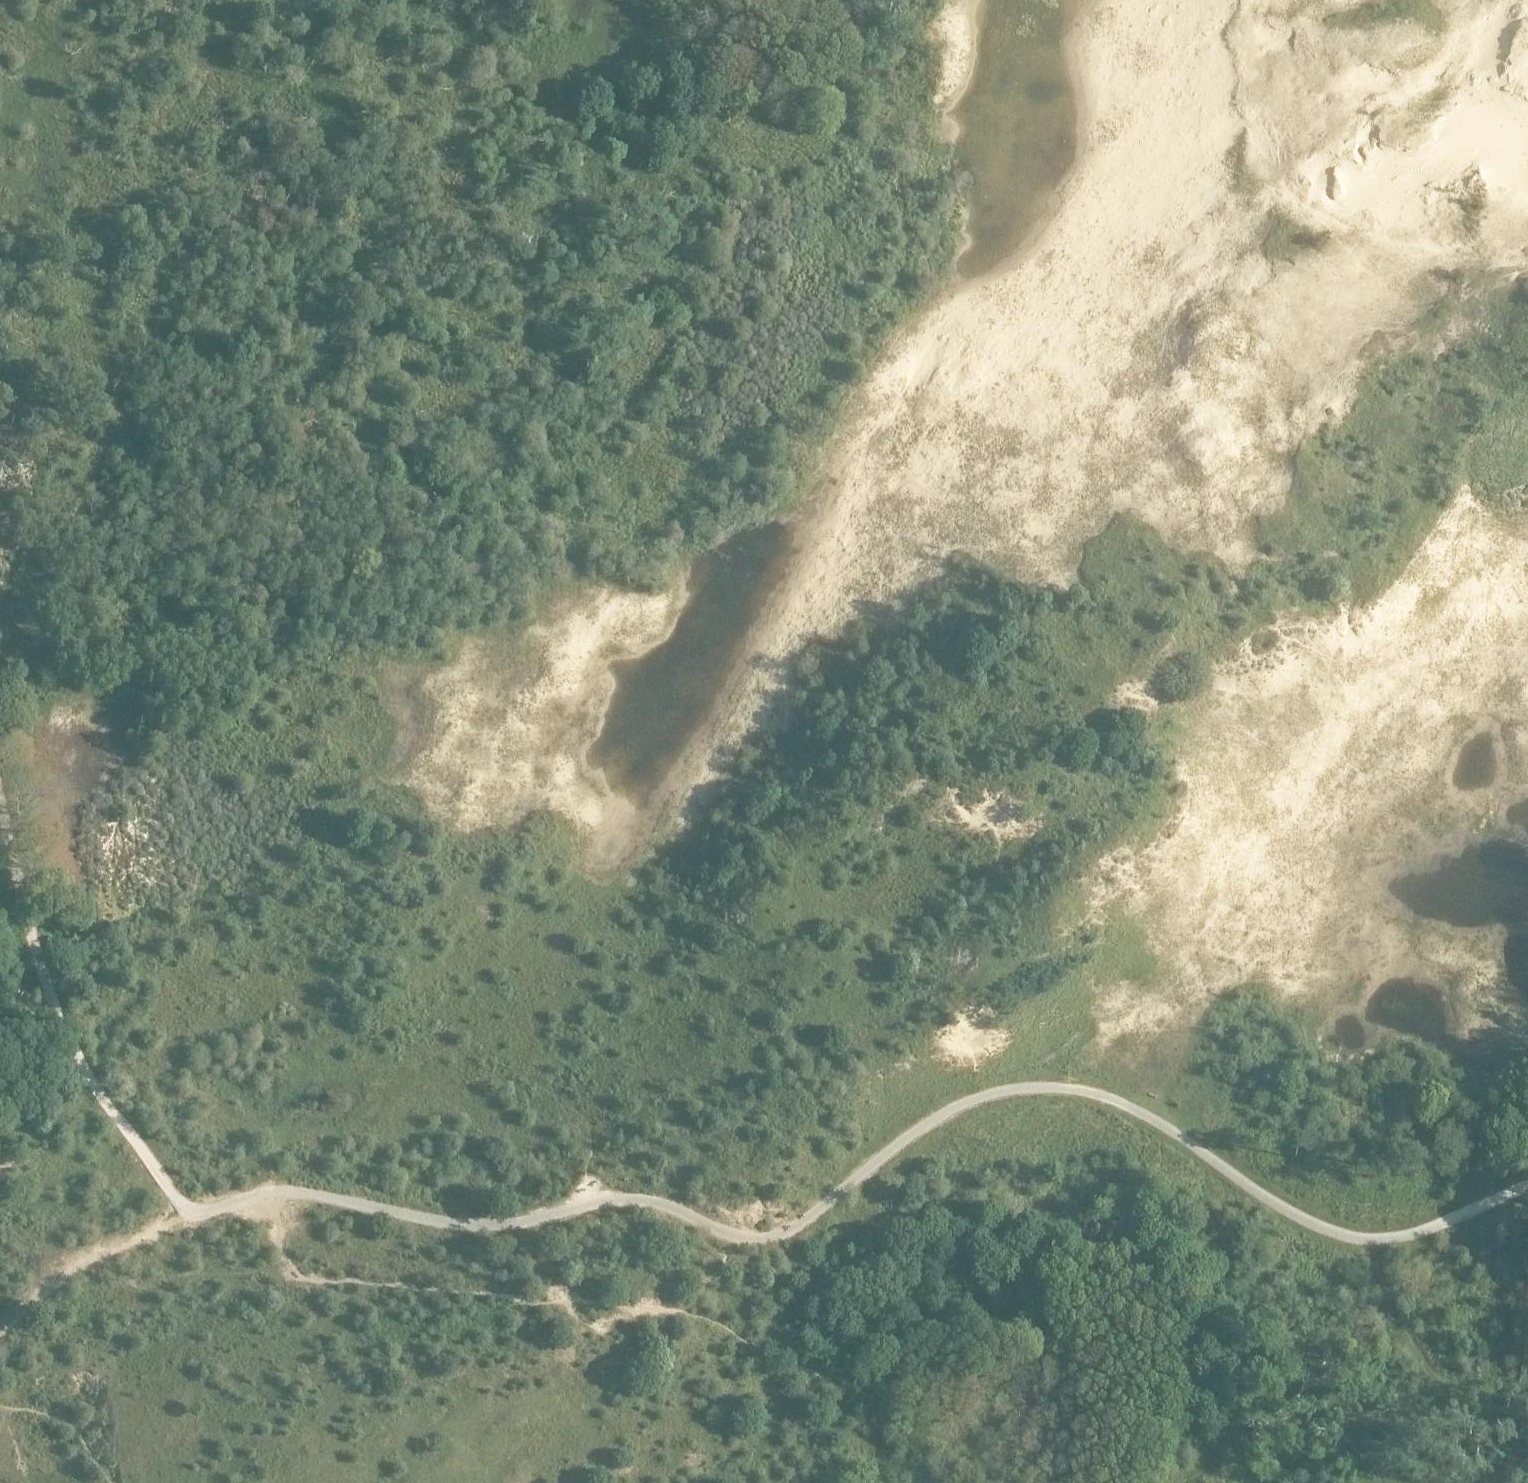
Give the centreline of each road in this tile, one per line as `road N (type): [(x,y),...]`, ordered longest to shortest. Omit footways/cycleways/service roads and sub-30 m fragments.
road 1 (track): [(1368,1240),(1436,1388)]

